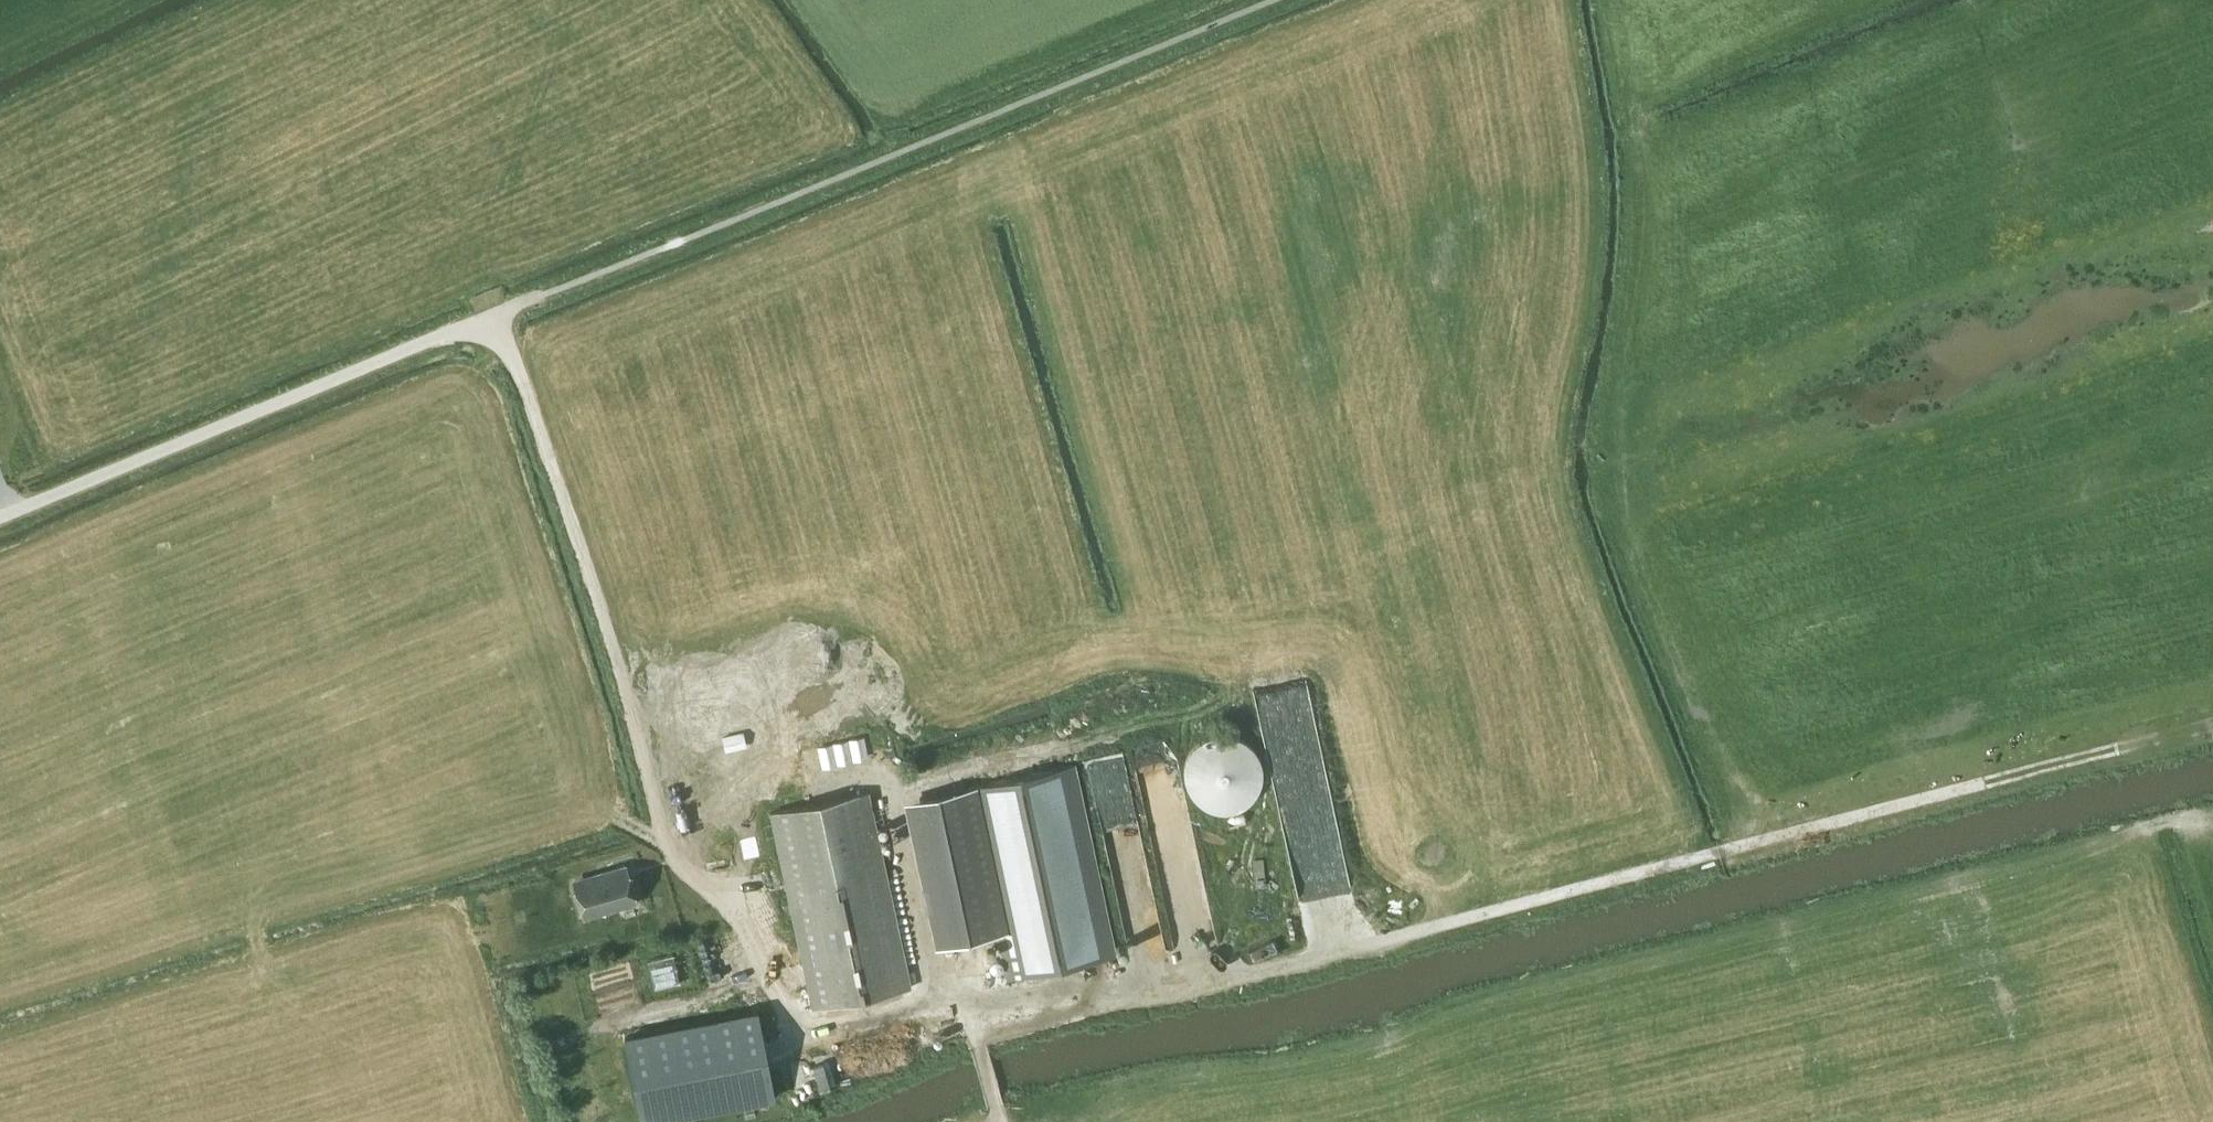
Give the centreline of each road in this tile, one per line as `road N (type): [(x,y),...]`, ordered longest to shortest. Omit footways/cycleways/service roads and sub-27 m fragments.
road 1 (track): [(2135,740),(1296,963),(1177,985),(967,1007),(818,1039),(778,1003),(734,911)]
road 2 (unclassified): [(0,514),(494,313)]

